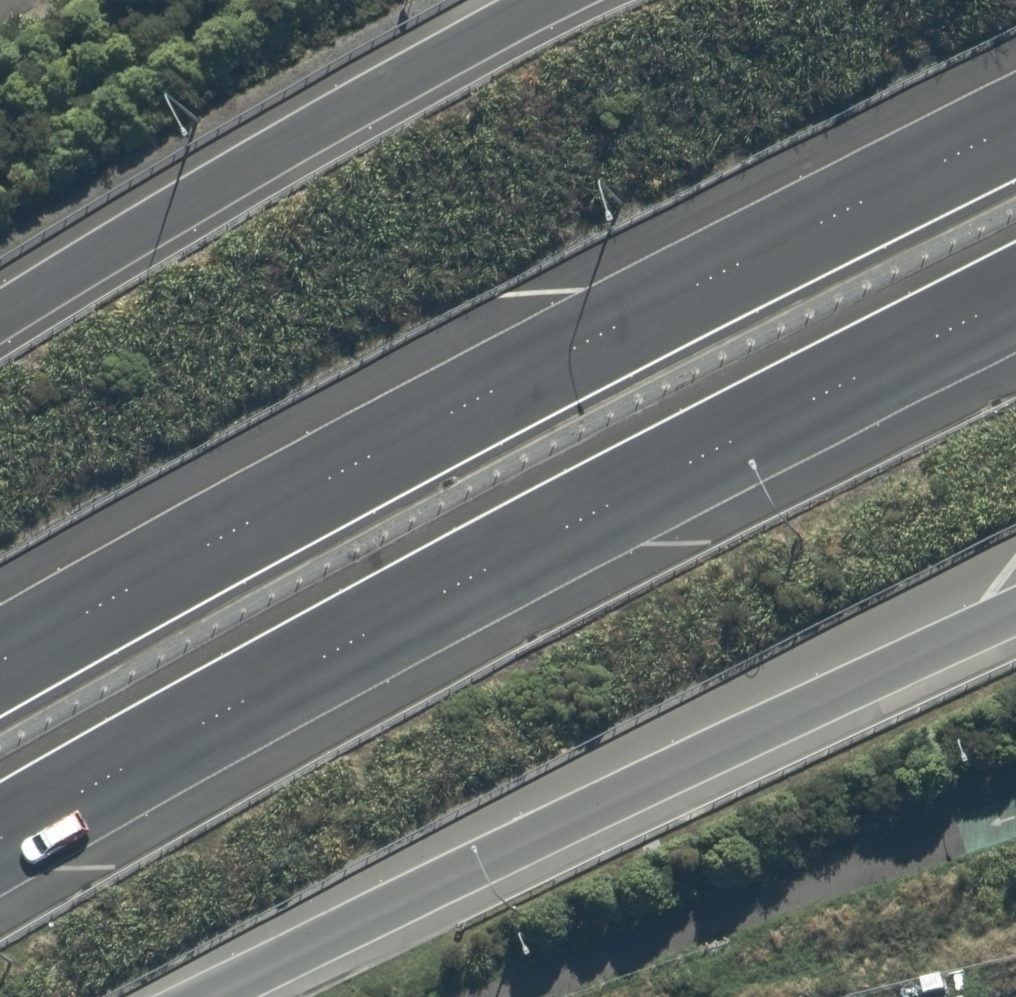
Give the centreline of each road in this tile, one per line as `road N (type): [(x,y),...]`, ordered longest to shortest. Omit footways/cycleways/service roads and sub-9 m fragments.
road 1 (trunk): [(1015,295),(464,578),(0,837)]
road 2 (trunk): [(0,659),(470,401),(1015,124)]
road 3 (trunk): [(1015,592),(193,996)]
road 4 (trunk): [(0,315),(552,0)]

